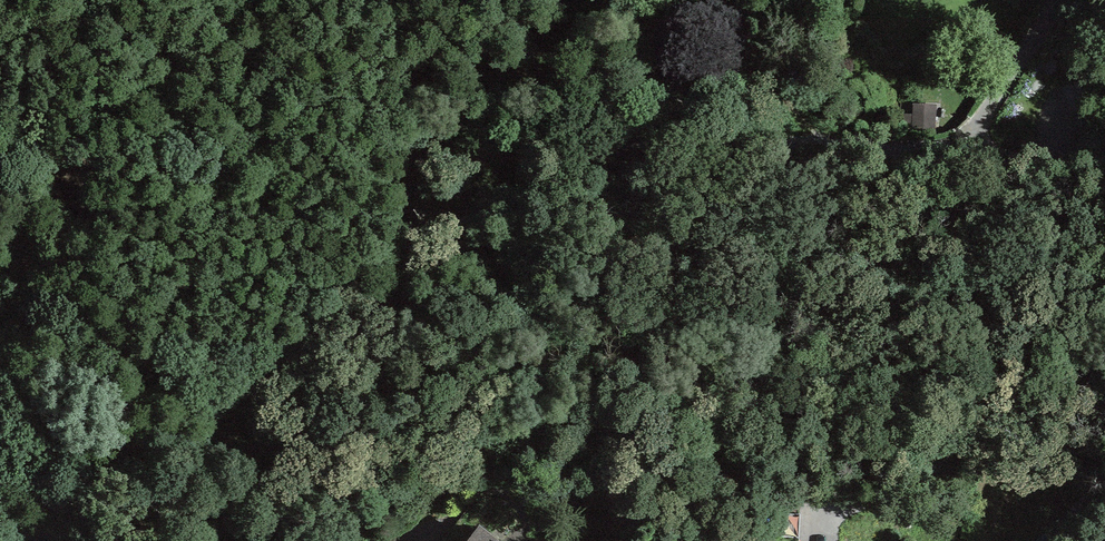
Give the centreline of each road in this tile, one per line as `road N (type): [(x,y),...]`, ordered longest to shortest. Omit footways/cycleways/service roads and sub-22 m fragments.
road 1 (track): [(147,431),(251,377),(503,213),(648,145)]
road 2 (track): [(648,145),(833,119),(964,146)]
road 3 (residential): [(147,431),(0,536)]
road 4 (unclassified): [(964,146),(1104,158)]

